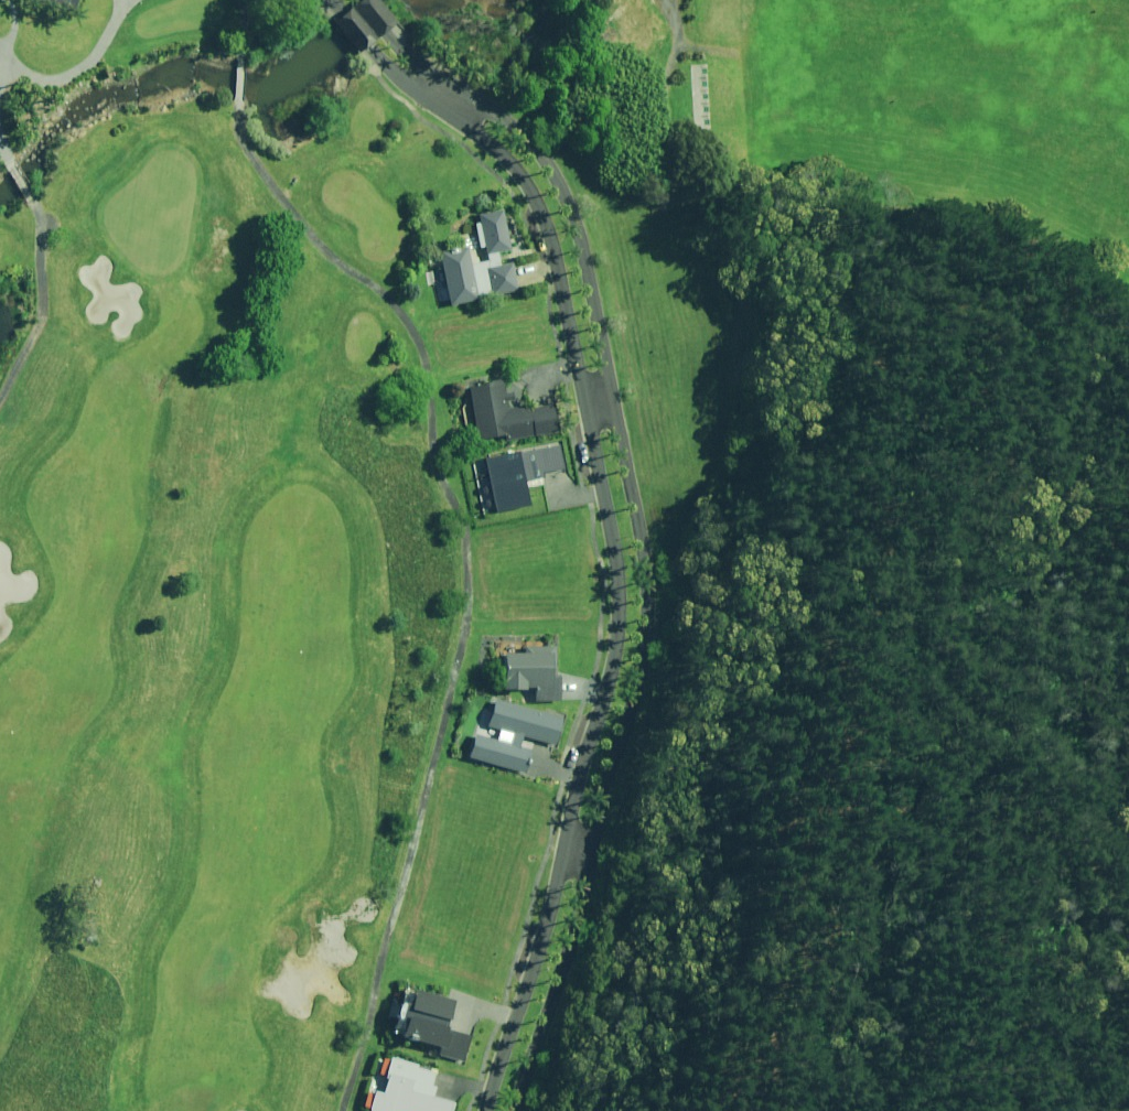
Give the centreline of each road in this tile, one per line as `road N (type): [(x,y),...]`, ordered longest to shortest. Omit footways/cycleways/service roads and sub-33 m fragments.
road 1 (unclassified): [(610,406),(644,568),(646,616),(639,678),(589,853)]
road 2 (unclassified): [(559,845),(618,629),(619,591),(585,409)]
road 3 (unclassified): [(462,112),(529,152),(552,178),(572,224),(610,406)]
road 4 (unclassified): [(585,409),(557,252),(542,213),(462,112)]
road 5 (unclassified): [(486,1110),(559,845)]
road 6 (unclassified): [(589,853),(518,1110)]
road 7 (track): [(674,0),(687,36),(668,87),(671,174)]
road 8 (unclassified): [(349,0),(395,55),(462,112)]

